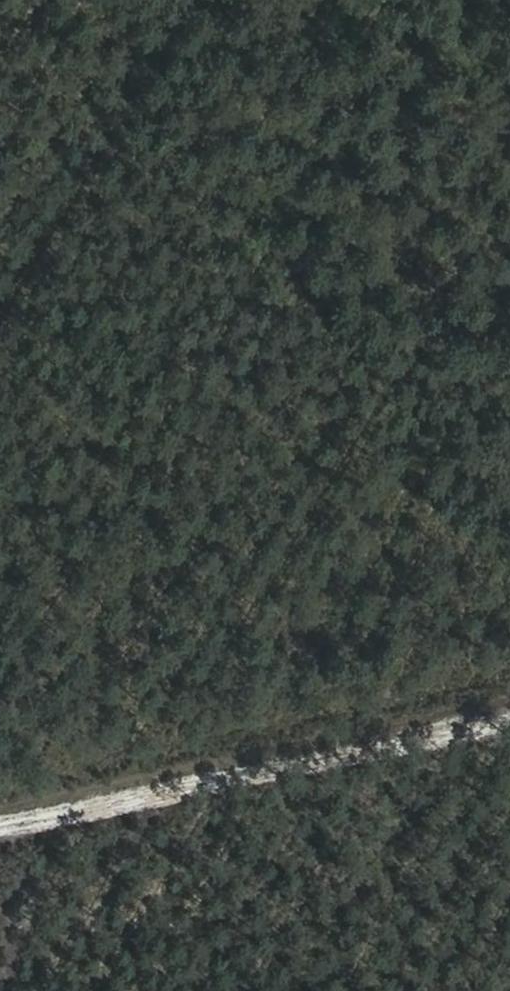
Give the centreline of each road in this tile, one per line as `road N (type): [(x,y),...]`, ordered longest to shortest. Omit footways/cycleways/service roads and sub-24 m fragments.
road 1 (track): [(509,722),(0,828)]

